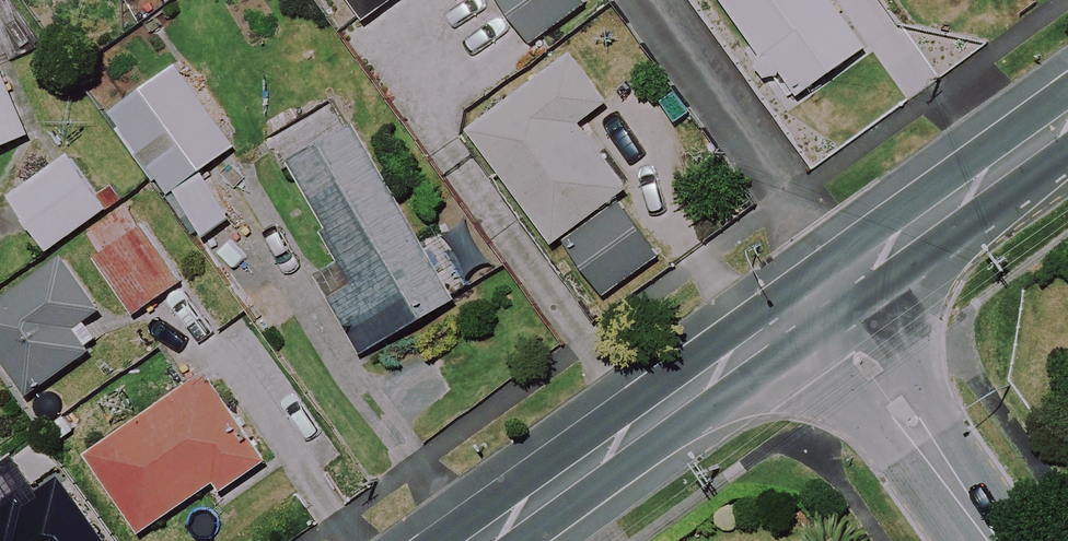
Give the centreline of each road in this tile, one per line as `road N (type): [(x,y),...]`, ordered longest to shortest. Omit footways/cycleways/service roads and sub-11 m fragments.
road 1 (tertiary): [(484,540),(821,299)]
road 2 (tertiary): [(821,299),(1067,122)]
road 3 (residential): [(988,540),(821,299)]

